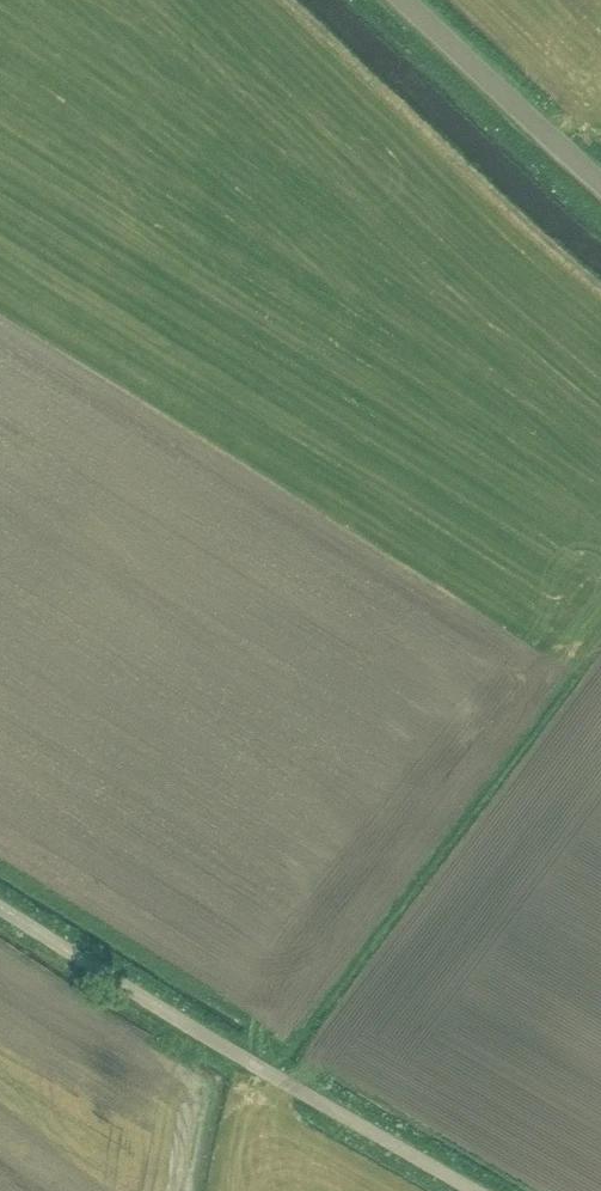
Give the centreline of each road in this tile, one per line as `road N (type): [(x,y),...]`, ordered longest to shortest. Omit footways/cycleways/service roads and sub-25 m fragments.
road 1 (unclassified): [(476,1190),(0,909)]
road 2 (unclassified): [(600,183),(406,0)]

